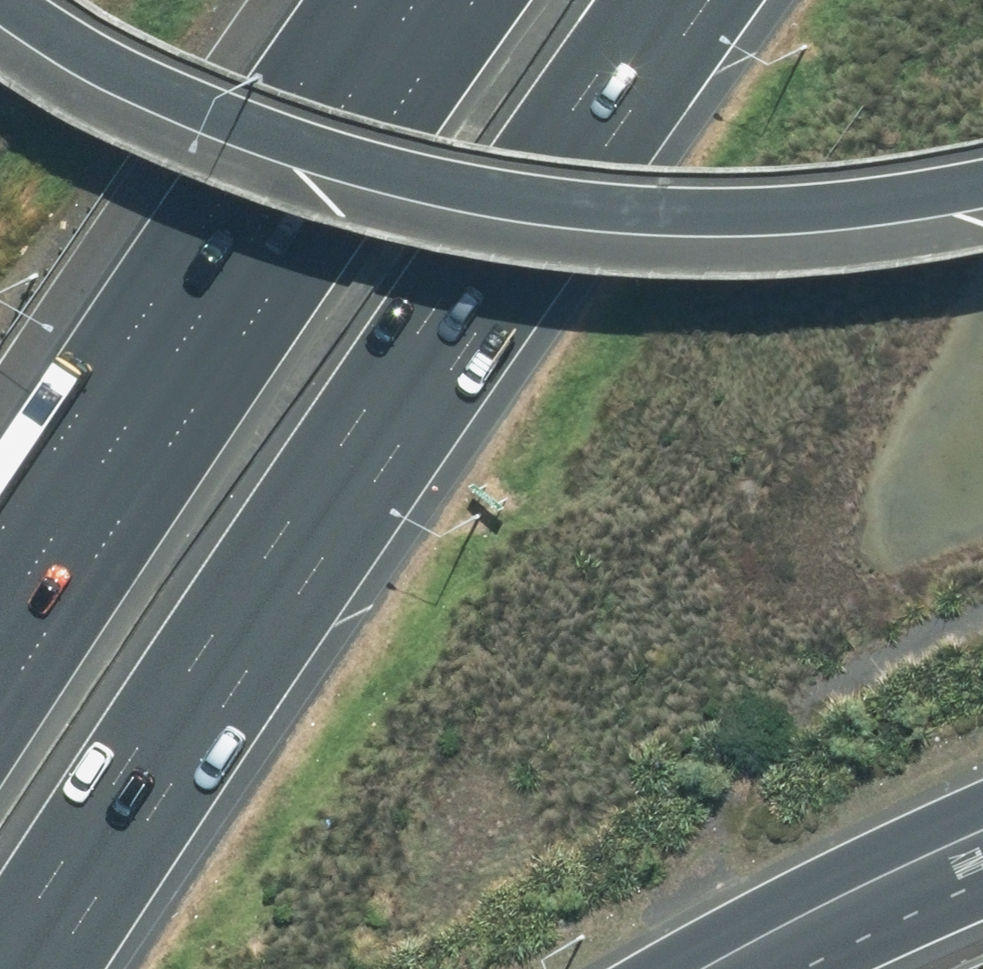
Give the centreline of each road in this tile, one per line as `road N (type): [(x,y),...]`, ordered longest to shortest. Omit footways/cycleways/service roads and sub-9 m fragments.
road 1 (motorway): [(647,0),(0,962)]
road 2 (motorway): [(982,196),(842,219),(757,222),(605,213),(397,176),(209,111),(27,0)]
road 3 (motorway): [(0,706),(485,0)]
road 4 (track): [(982,611),(837,693),(738,793),(702,870),(702,891),(727,952)]
road 5 (motorway): [(982,828),(699,968)]

